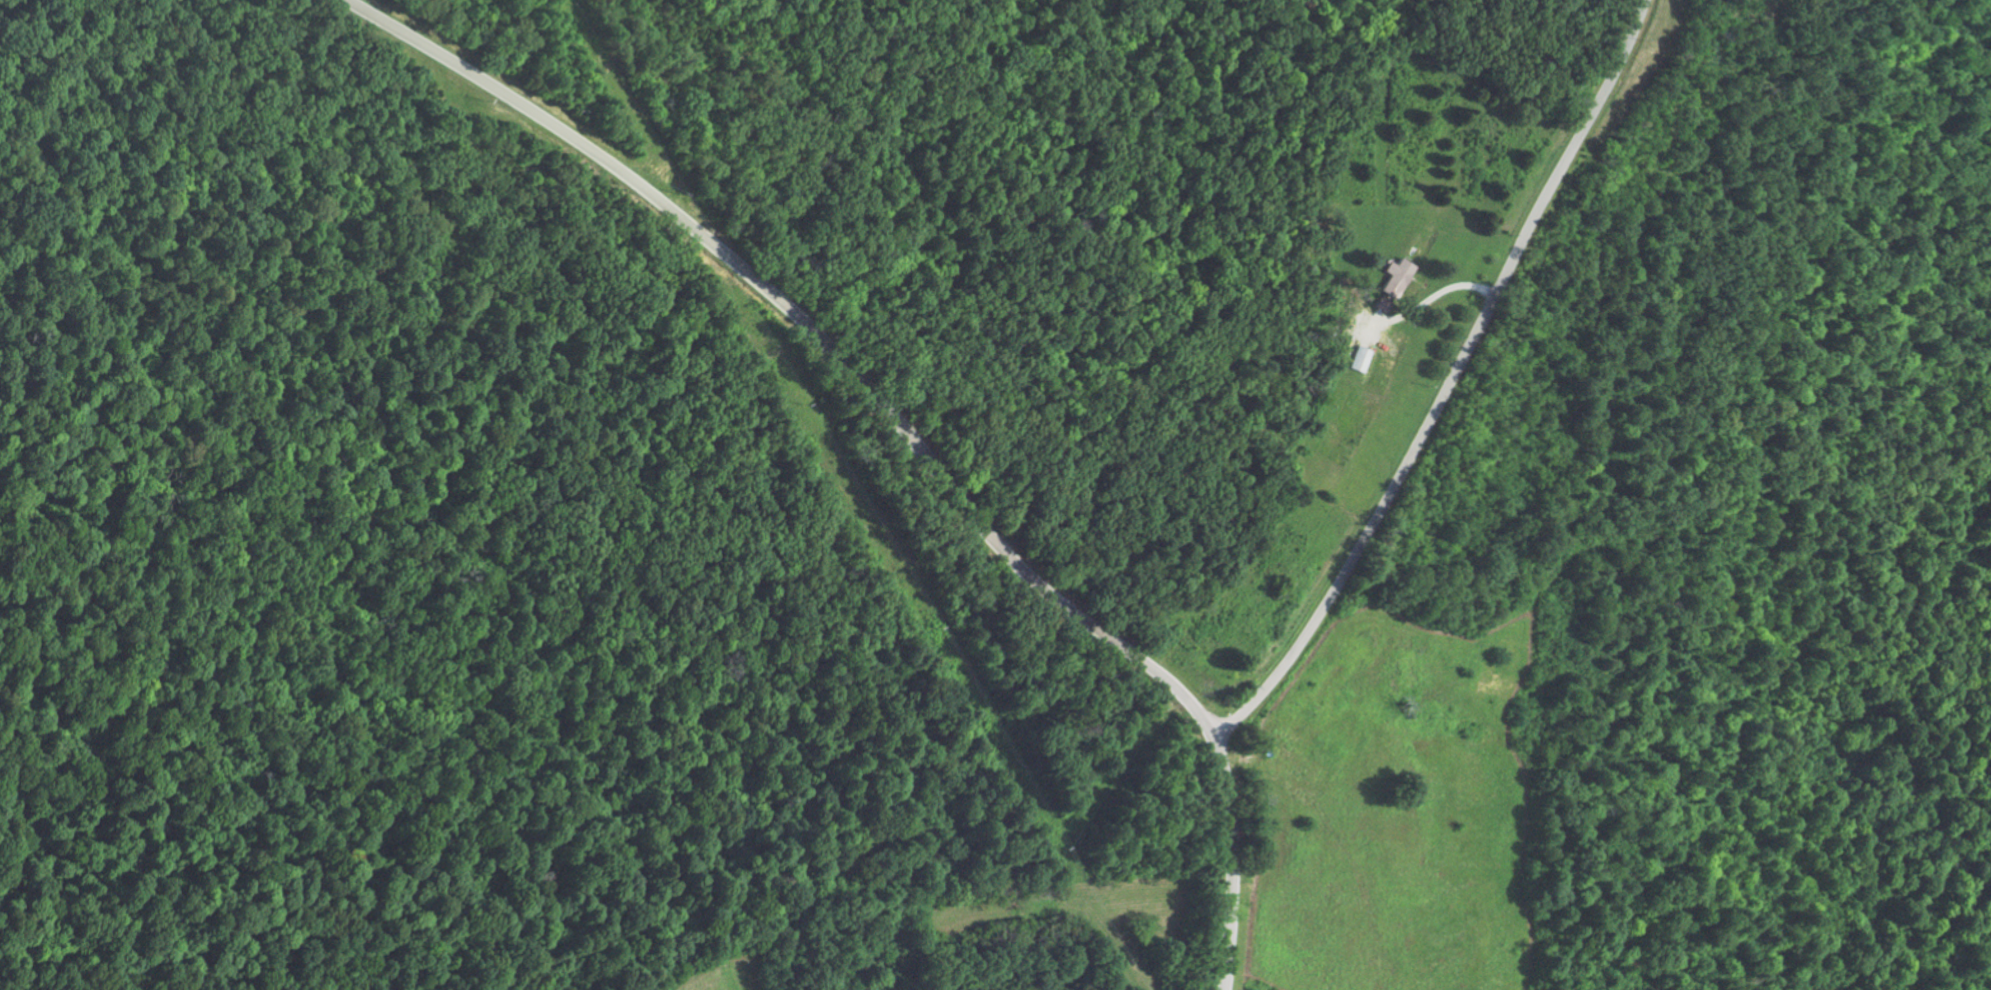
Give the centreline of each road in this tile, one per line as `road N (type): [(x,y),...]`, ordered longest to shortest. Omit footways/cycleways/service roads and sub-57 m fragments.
road 1 (secondary): [(1222,989),(1228,803),(1217,750),(1187,699),(1048,591),(855,377),(690,226),(548,122),(345,0)]
road 2 (residential): [(1210,735),(1282,666),(1356,553),(1619,61),(1641,0)]

